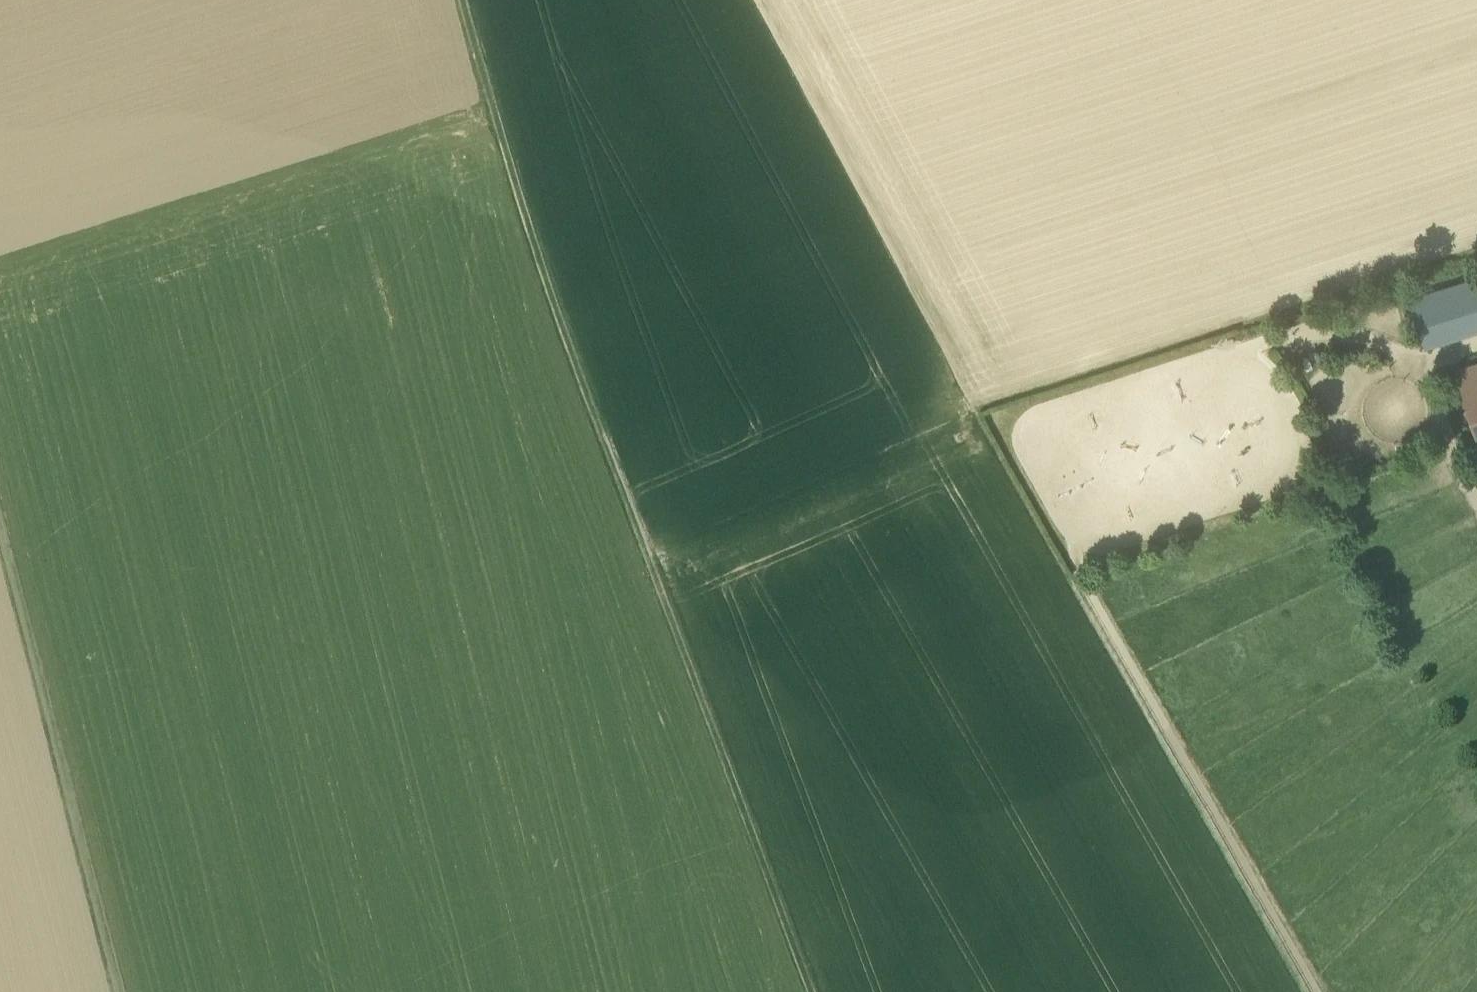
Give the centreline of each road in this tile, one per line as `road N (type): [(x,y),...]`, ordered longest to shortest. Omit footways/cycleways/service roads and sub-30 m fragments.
road 1 (track): [(812,991),(563,327),(469,0)]
road 2 (track): [(110,991),(0,560)]

